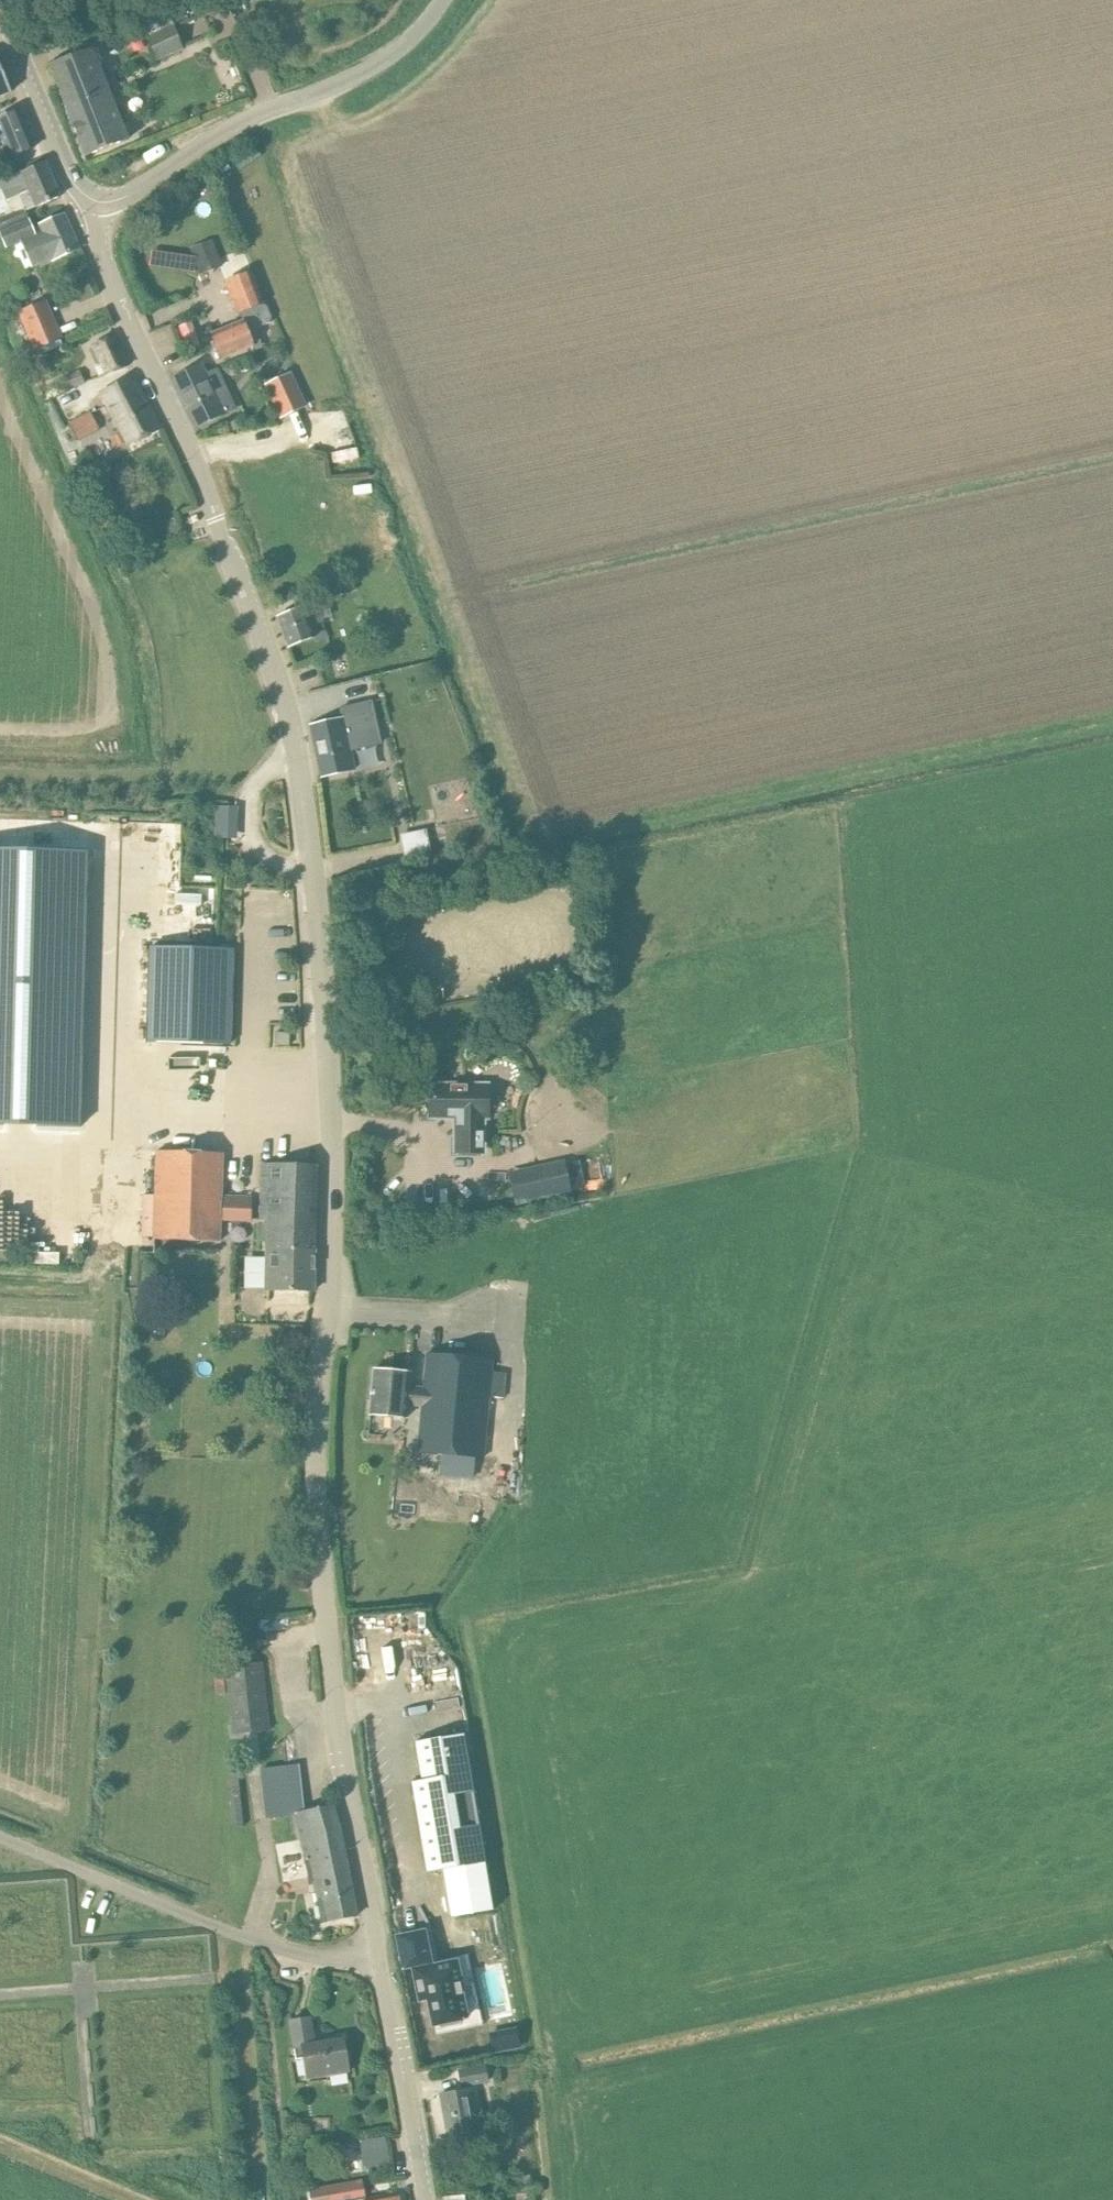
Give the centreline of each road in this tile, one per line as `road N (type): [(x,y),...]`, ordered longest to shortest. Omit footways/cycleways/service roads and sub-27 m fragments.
road 1 (tertiary): [(426,2199),(337,1717),(313,1493),(338,1157),(304,773),(281,684),(217,519),(105,276),(94,202)]
road 2 (unclassified): [(94,202),(127,197),(248,117),(405,46),(450,0)]
road 3 (tertiary): [(94,202),(64,166),(0,16)]

